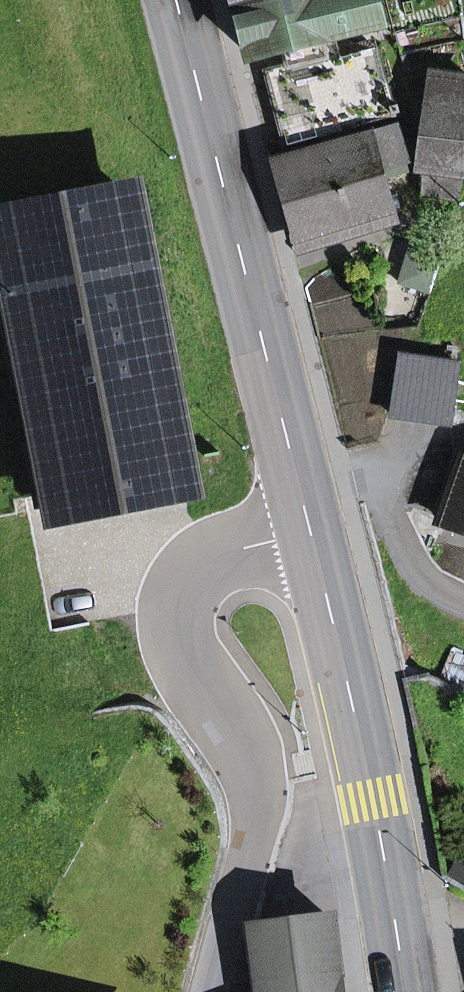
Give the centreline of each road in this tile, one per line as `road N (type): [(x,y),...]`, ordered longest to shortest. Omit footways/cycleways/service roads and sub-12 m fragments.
road 1 (primary): [(176,0),(349,665)]
road 2 (residential): [(349,665),(285,730),(207,991)]
road 3 (primary): [(349,665),(408,991)]

